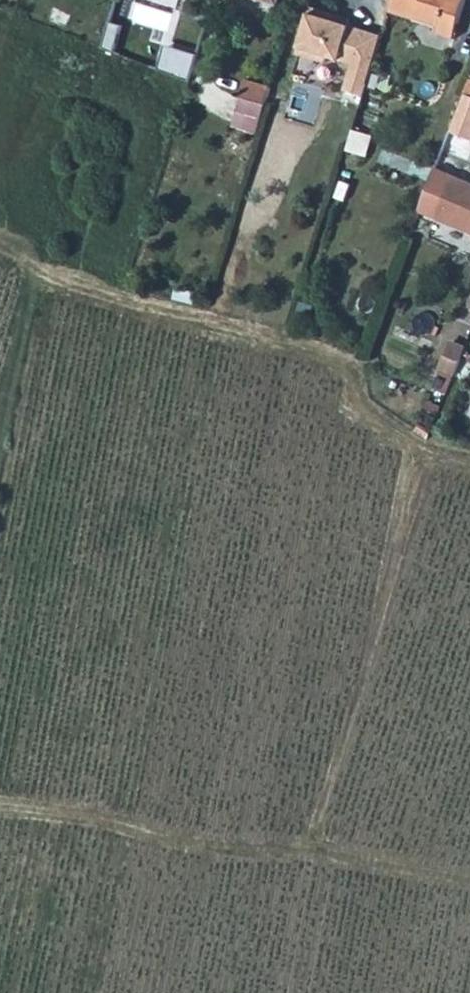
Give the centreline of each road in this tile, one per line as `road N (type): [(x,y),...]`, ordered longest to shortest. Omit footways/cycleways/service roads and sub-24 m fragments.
road 1 (track): [(0,800),(469,878)]

